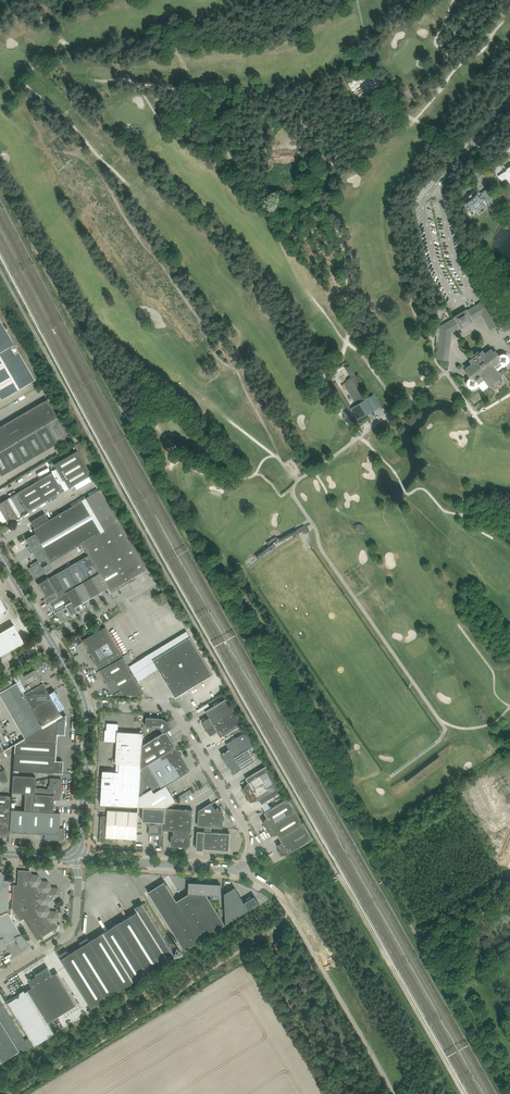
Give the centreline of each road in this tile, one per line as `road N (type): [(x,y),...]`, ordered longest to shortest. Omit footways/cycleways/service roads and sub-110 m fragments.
road 1 (track): [(506,1093),(0,181)]
road 2 (track): [(464,1093),(0,270)]
road 3 (track): [(41,149),(82,158),(105,181),(216,357),(238,371),(277,457),(298,480)]
road 4 (track): [(360,437),(322,370),(342,359),(352,319),(343,243),(324,210),(321,184),(329,163),(386,101)]
road 5 (unclassified): [(395,1093),(278,895),(240,869)]
road 6 (unclassified): [(240,869),(246,832),(179,718),(158,706),(84,705)]
road 7 (track): [(471,146),(386,101),(363,52),(357,0)]
road 8 (unclassified): [(240,869),(98,861),(79,849)]
road 9 (unclassified): [(0,977),(75,924),(77,867),(69,857)]
road 10 (tertiary): [(79,849),(84,705)]

